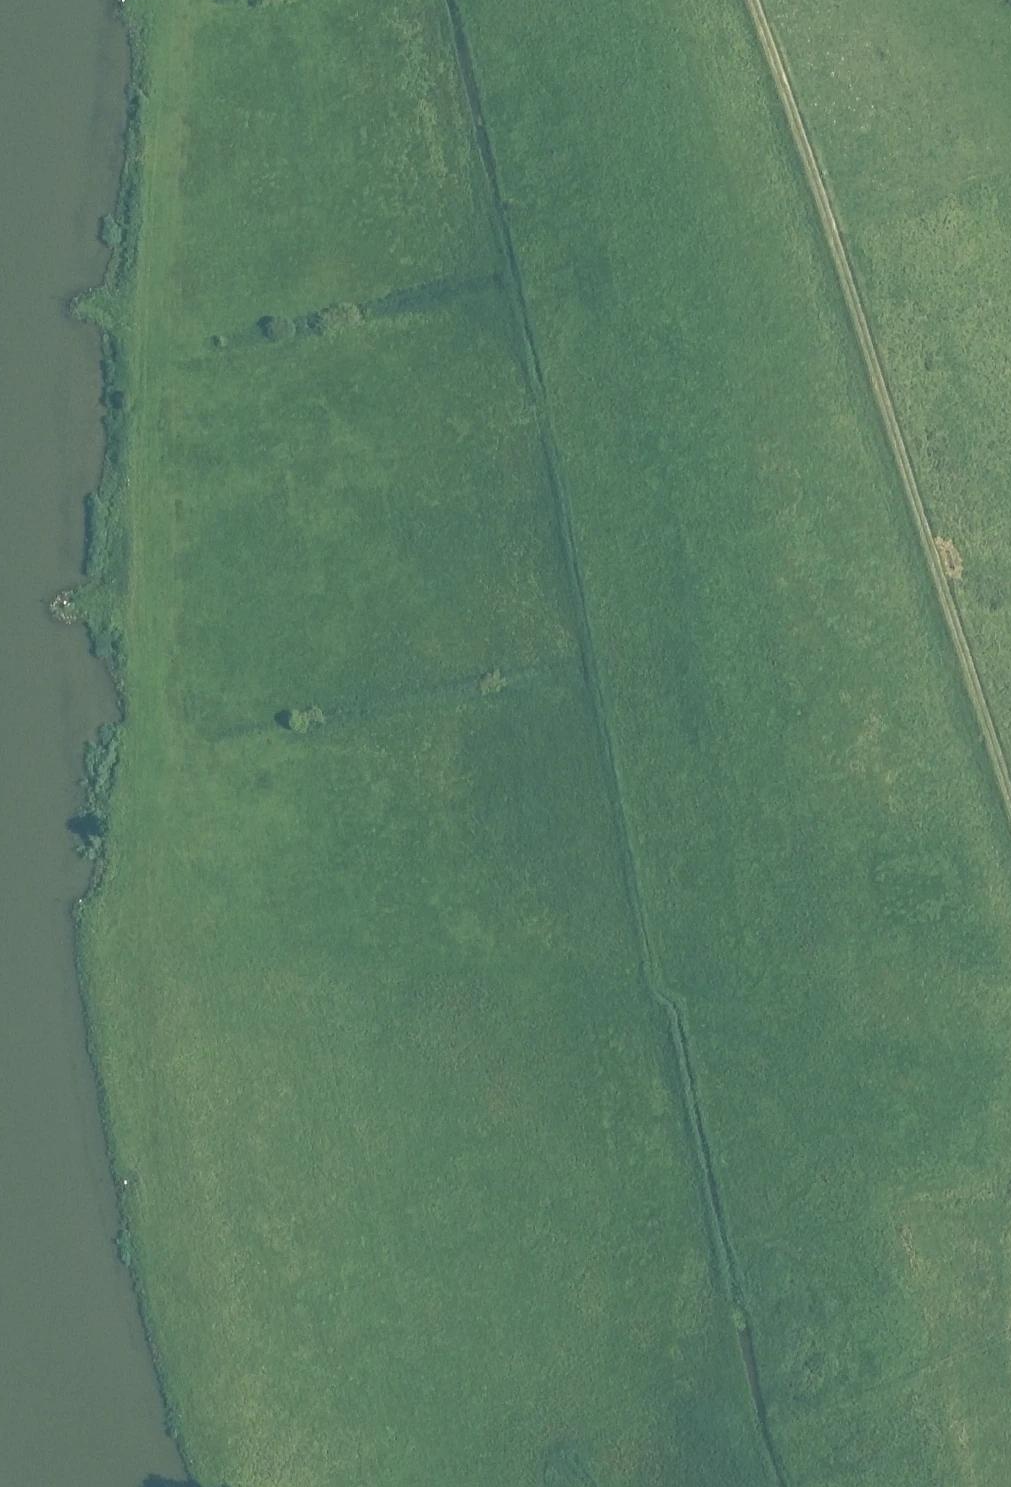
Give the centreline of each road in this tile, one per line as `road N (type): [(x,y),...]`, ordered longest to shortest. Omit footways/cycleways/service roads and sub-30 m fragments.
road 1 (track): [(754,0),(1010,799)]

